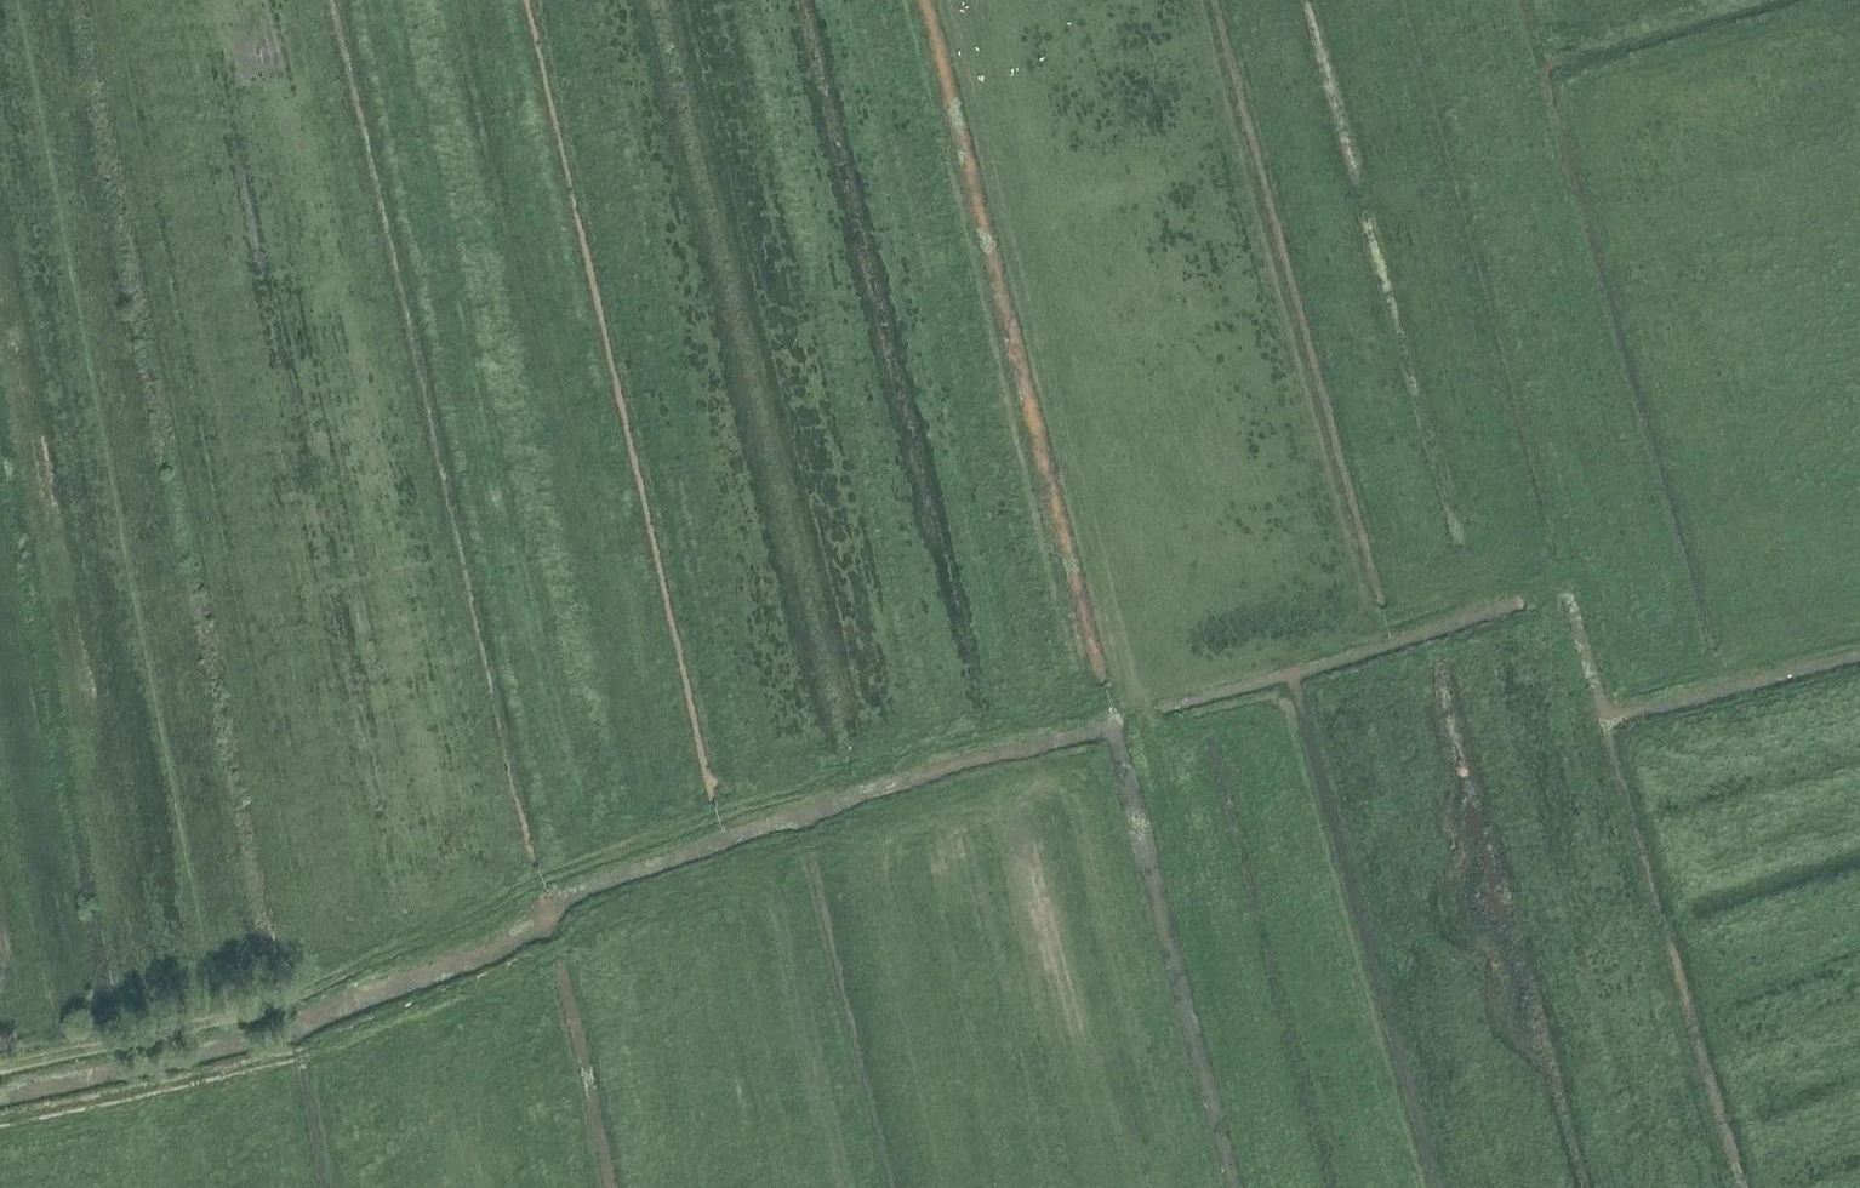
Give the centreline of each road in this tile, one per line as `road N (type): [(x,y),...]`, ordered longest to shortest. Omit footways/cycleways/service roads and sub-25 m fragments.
road 1 (track): [(0,1125),(312,1058),(553,960),(670,895),(824,841),(1099,779)]
road 2 (track): [(0,1070),(213,1021)]

